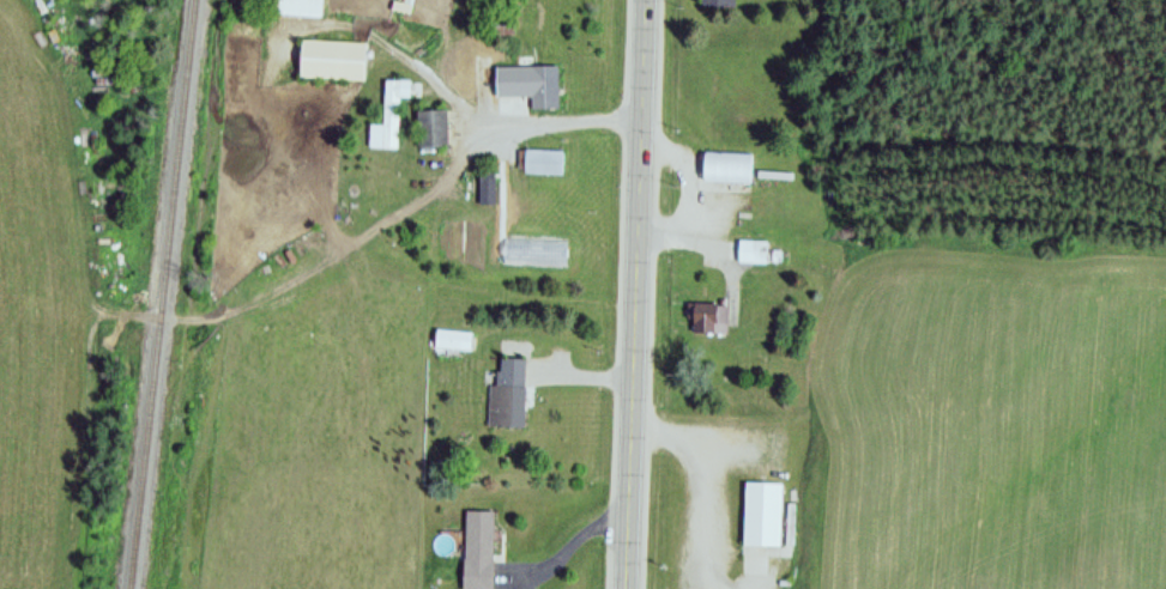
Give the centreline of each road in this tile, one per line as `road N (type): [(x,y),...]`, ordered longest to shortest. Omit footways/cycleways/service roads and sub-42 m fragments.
road 1 (primary): [(621,588),(640,0)]

